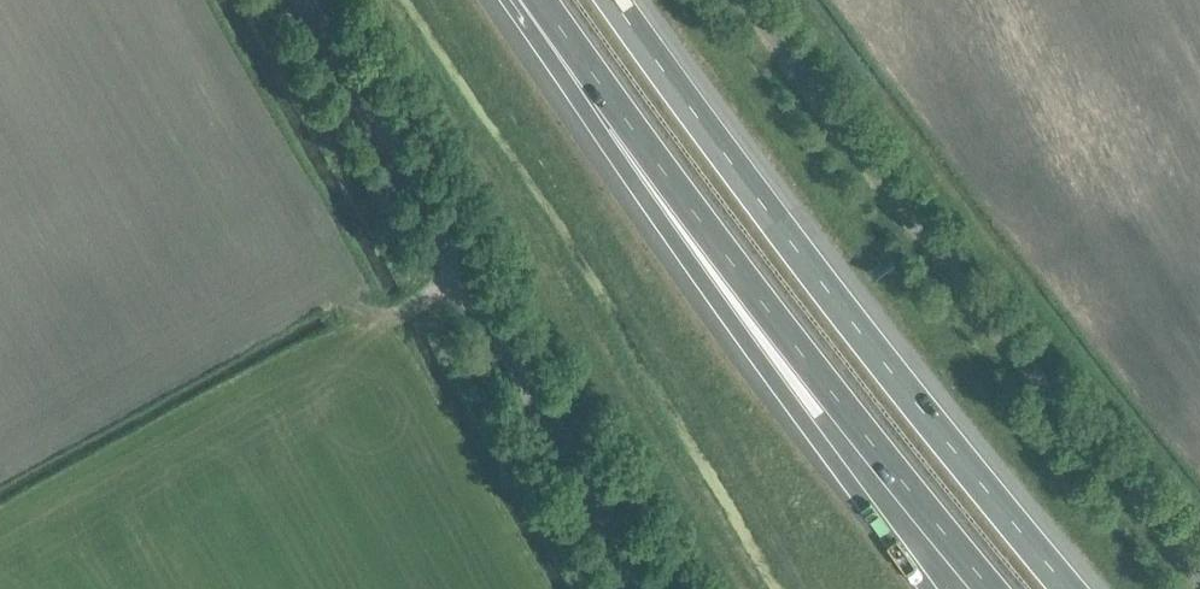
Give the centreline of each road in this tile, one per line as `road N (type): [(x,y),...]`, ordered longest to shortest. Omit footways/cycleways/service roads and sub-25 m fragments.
road 1 (motorway): [(1068,588),(608,0)]
road 2 (unclassified): [(1199,585),(1034,388),(737,0)]
road 3 (motorway): [(538,0),(691,218),(988,588)]
road 4 (motorway): [(530,0),(554,69),(924,588)]
road 5 (tertiary): [(641,588),(294,0)]

